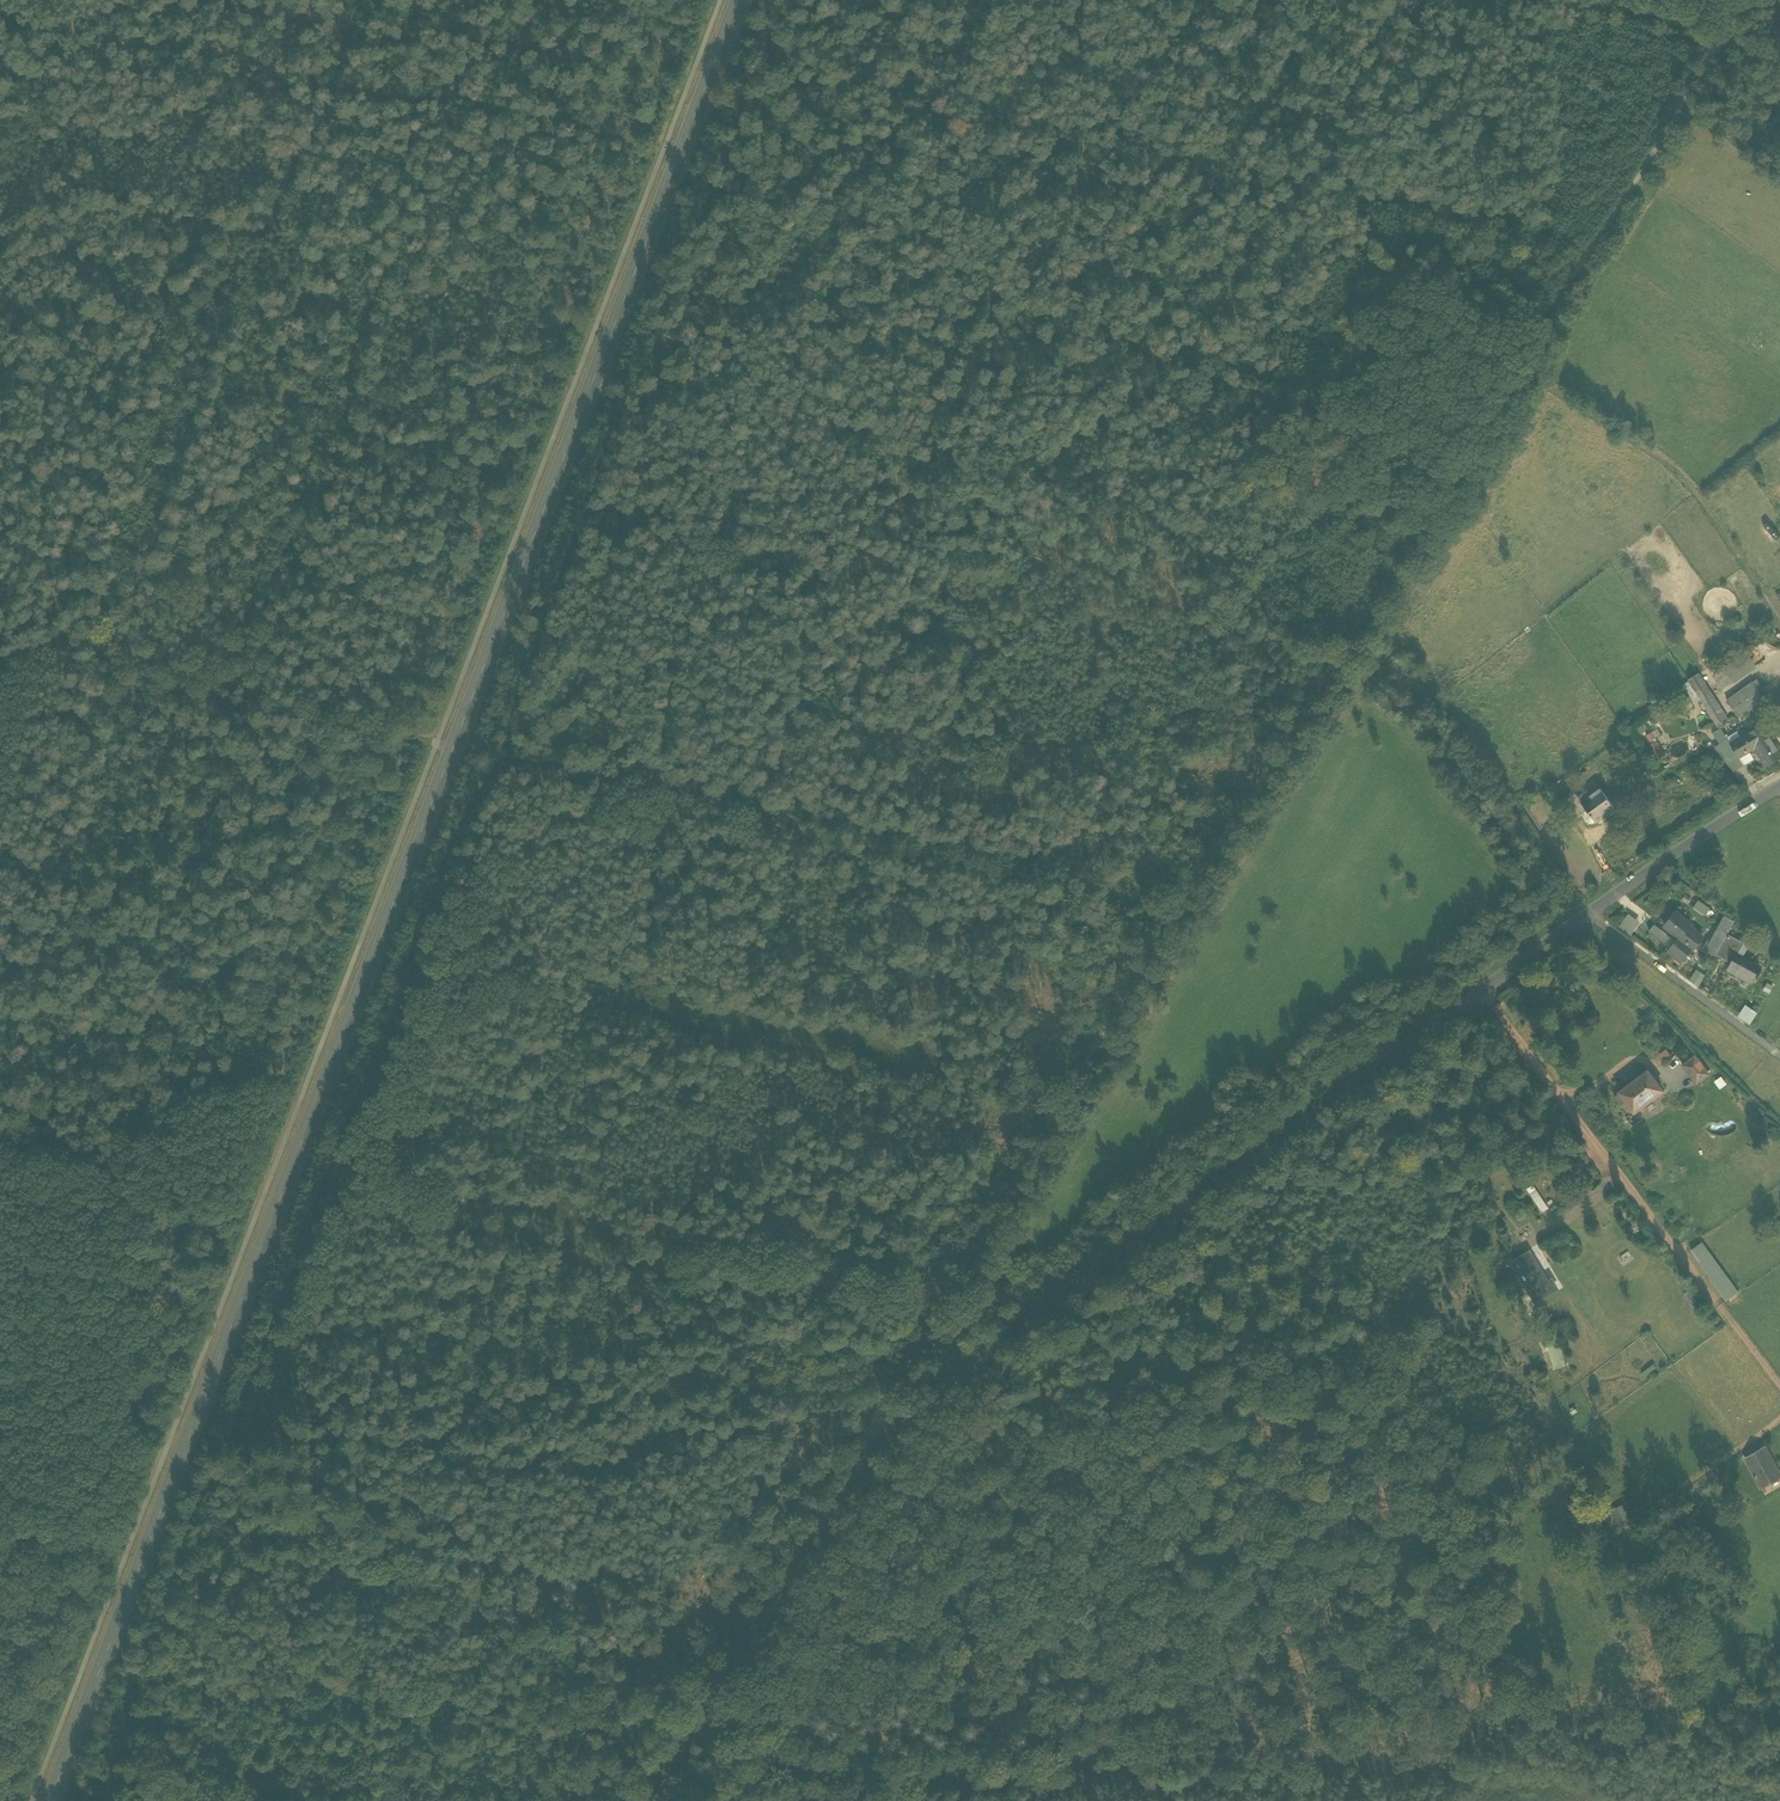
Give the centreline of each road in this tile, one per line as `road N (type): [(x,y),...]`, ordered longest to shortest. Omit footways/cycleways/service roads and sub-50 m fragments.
road 1 (primary): [(50,1800),(740,0)]
road 2 (unclassified): [(1591,911),(887,1430),(855,1465),(647,1800)]
road 3 (track): [(887,1430),(881,1408),(898,1371),(1523,364)]
road 4 (track): [(36,663),(119,372),(177,258),(210,236),(274,223),(315,126)]
road 5 (track): [(453,746),(36,663)]
road 6 (track): [(1523,364),(1715,49)]
road 7 (track): [(315,126),(0,61)]
road 8 (unclassified): [(1591,911),(1779,1053)]
road 9 (unclassified): [(1779,786),(1591,911)]
road 10 (track): [(1567,0),(1727,33)]
road 11 (track): [(951,1382),(953,1349),(980,1294),(1023,1242)]
road 12 (track): [(366,0),(315,126)]
road 13 (track): [(0,780),(36,663)]

